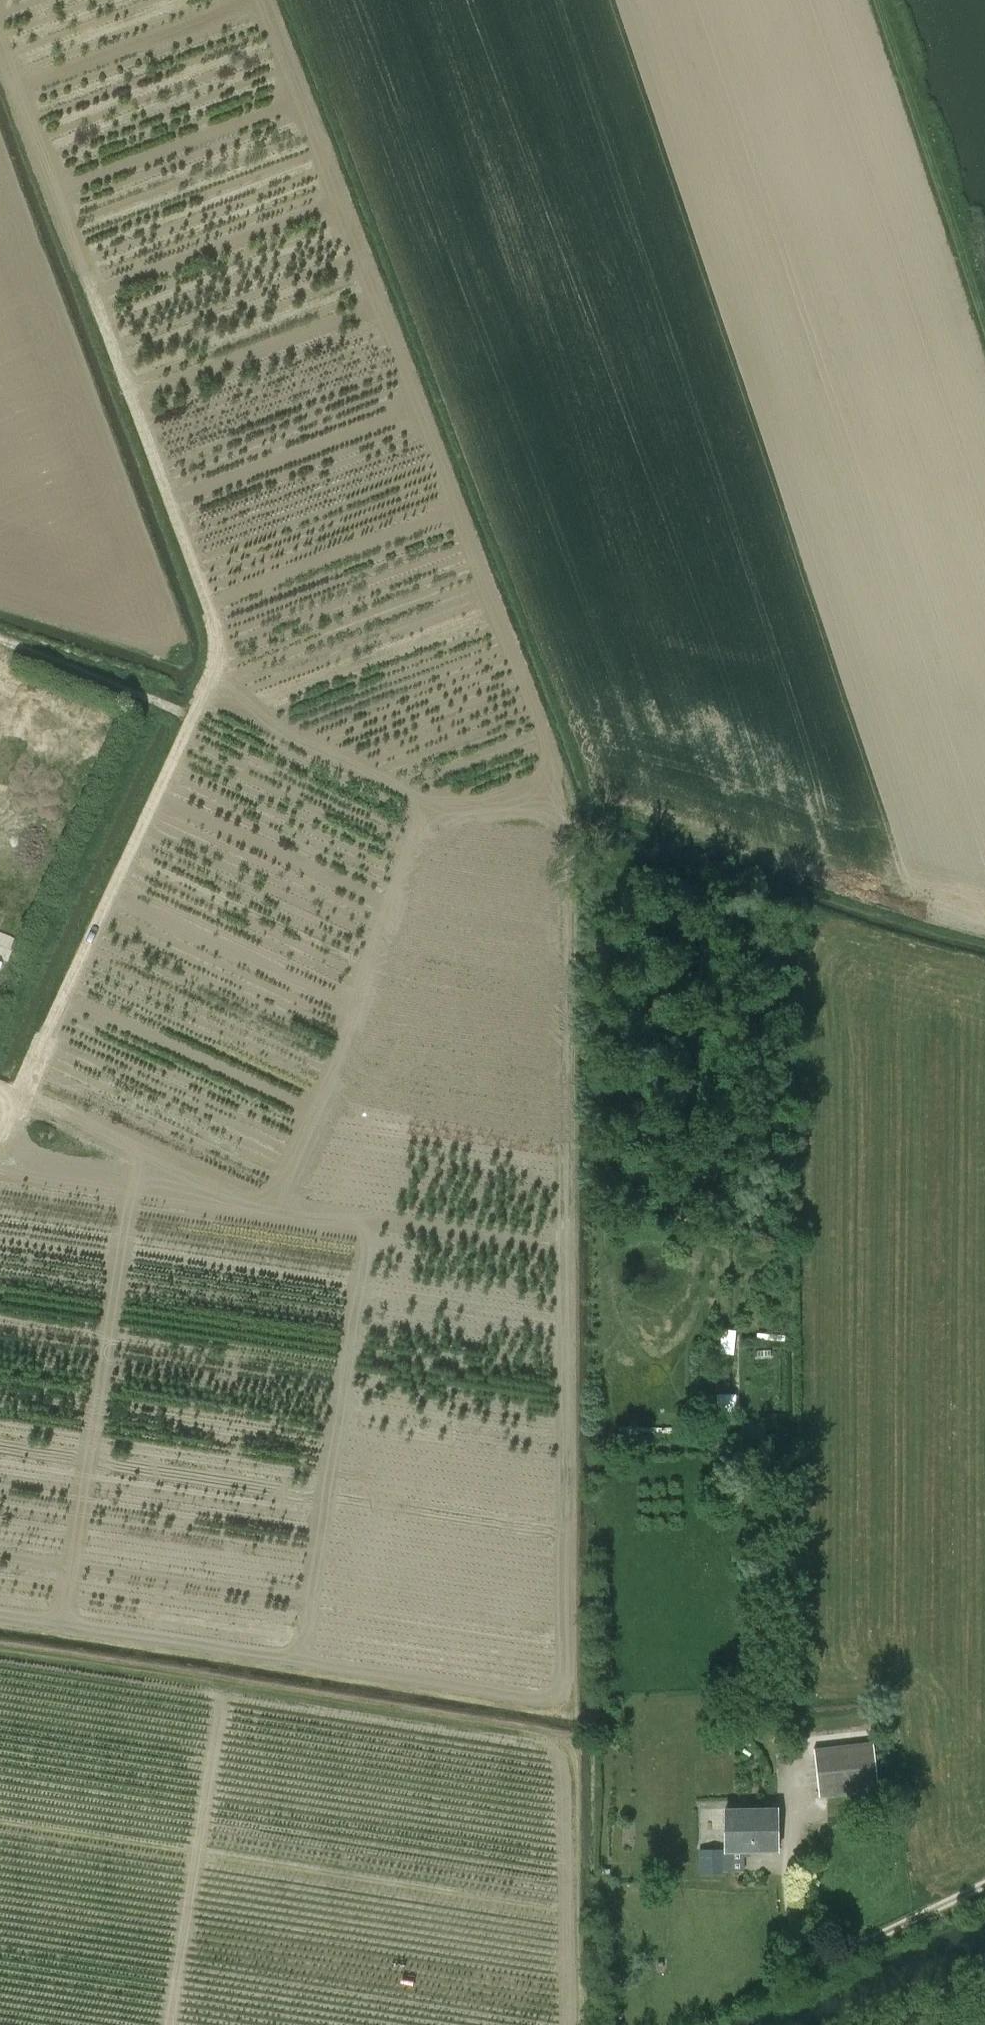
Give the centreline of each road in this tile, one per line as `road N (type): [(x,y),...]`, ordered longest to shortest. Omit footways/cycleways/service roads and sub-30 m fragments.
road 1 (track): [(785,1964),(821,1958),(984,1888)]

